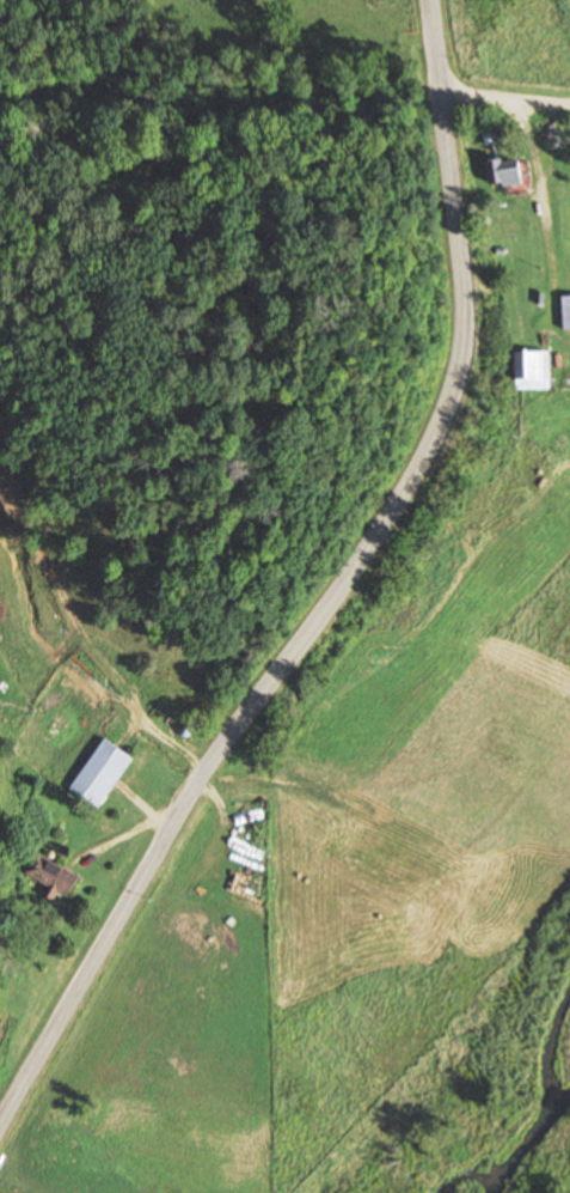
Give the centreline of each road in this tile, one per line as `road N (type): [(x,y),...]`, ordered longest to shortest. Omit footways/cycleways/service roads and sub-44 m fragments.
road 1 (secondary): [(0,1115),(171,823),(406,477),(441,404),(459,303),(424,0)]
road 2 (track): [(0,497),(146,726),(209,768)]
road 3 (residential): [(437,98),(569,103)]

